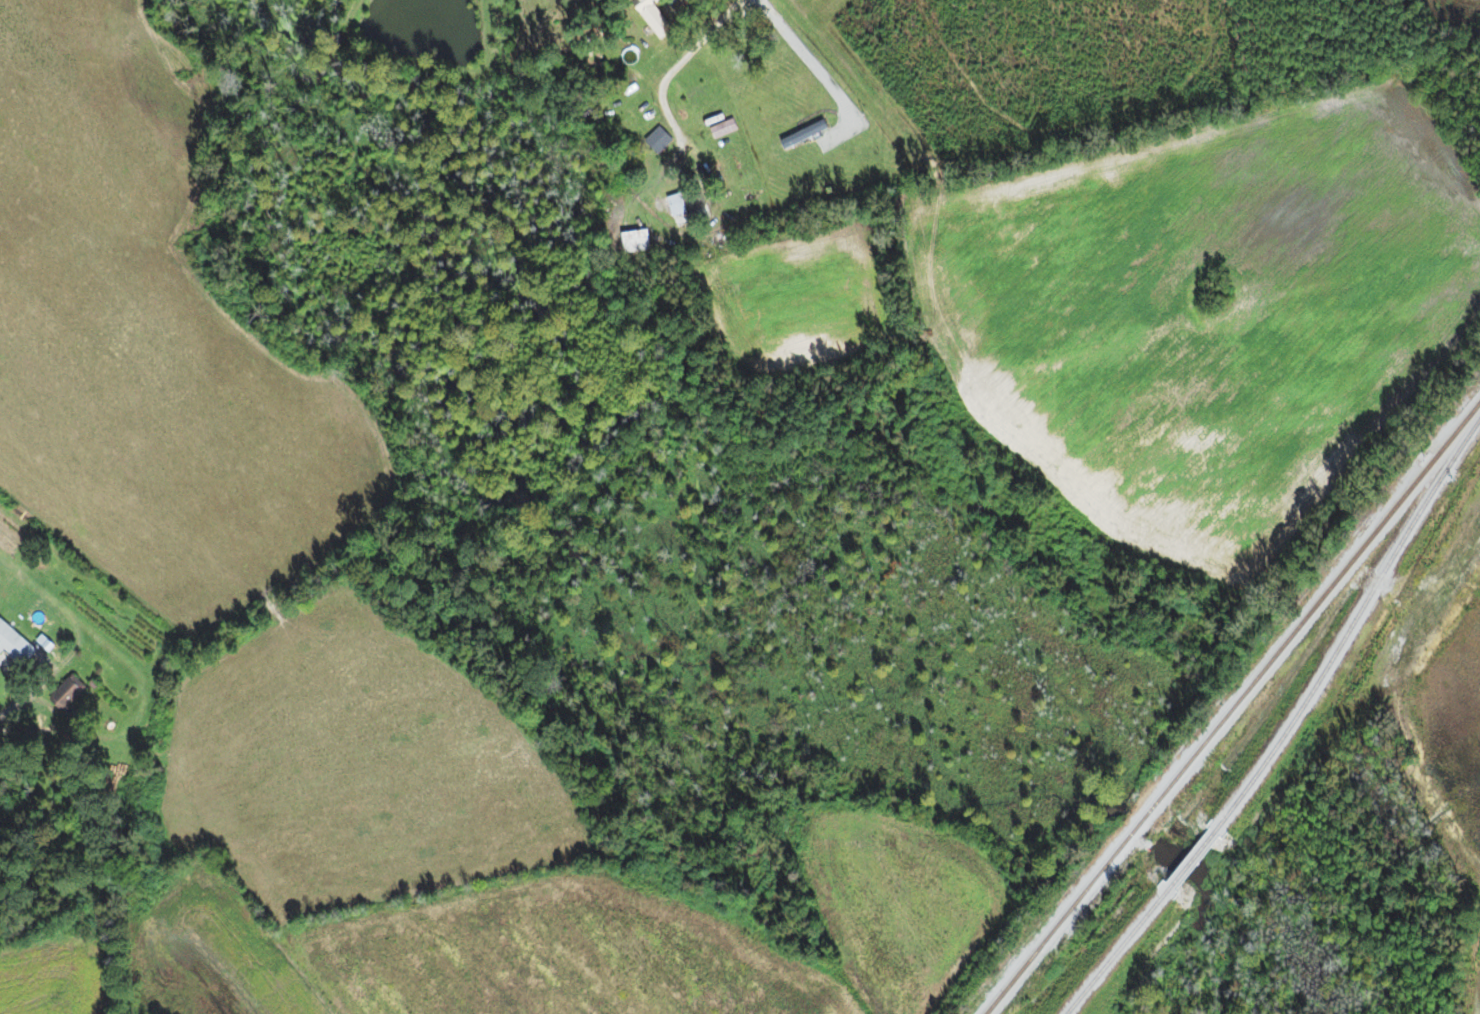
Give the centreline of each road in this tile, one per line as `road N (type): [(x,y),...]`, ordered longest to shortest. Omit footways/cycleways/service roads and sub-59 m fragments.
road 1 (residential): [(740,0),(661,89),(682,141)]

